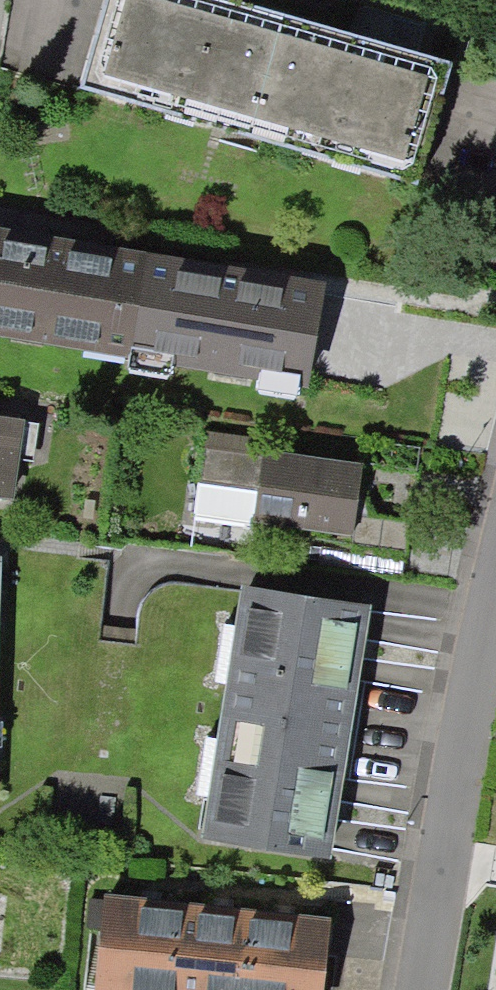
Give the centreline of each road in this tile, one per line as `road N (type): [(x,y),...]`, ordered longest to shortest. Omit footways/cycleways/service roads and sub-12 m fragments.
road 1 (residential): [(412,989),(495,596)]

